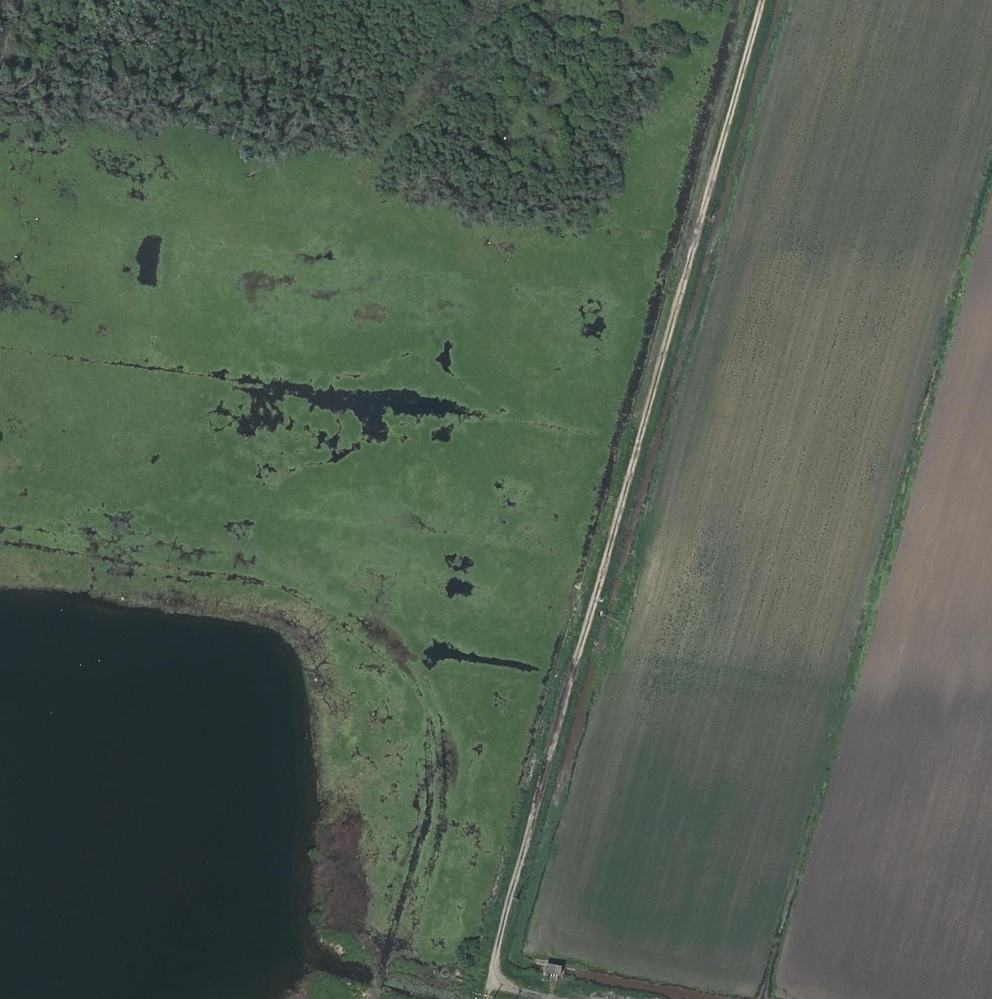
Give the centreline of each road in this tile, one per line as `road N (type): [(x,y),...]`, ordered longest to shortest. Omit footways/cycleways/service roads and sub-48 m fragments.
road 1 (track): [(767,0),(492,998)]

